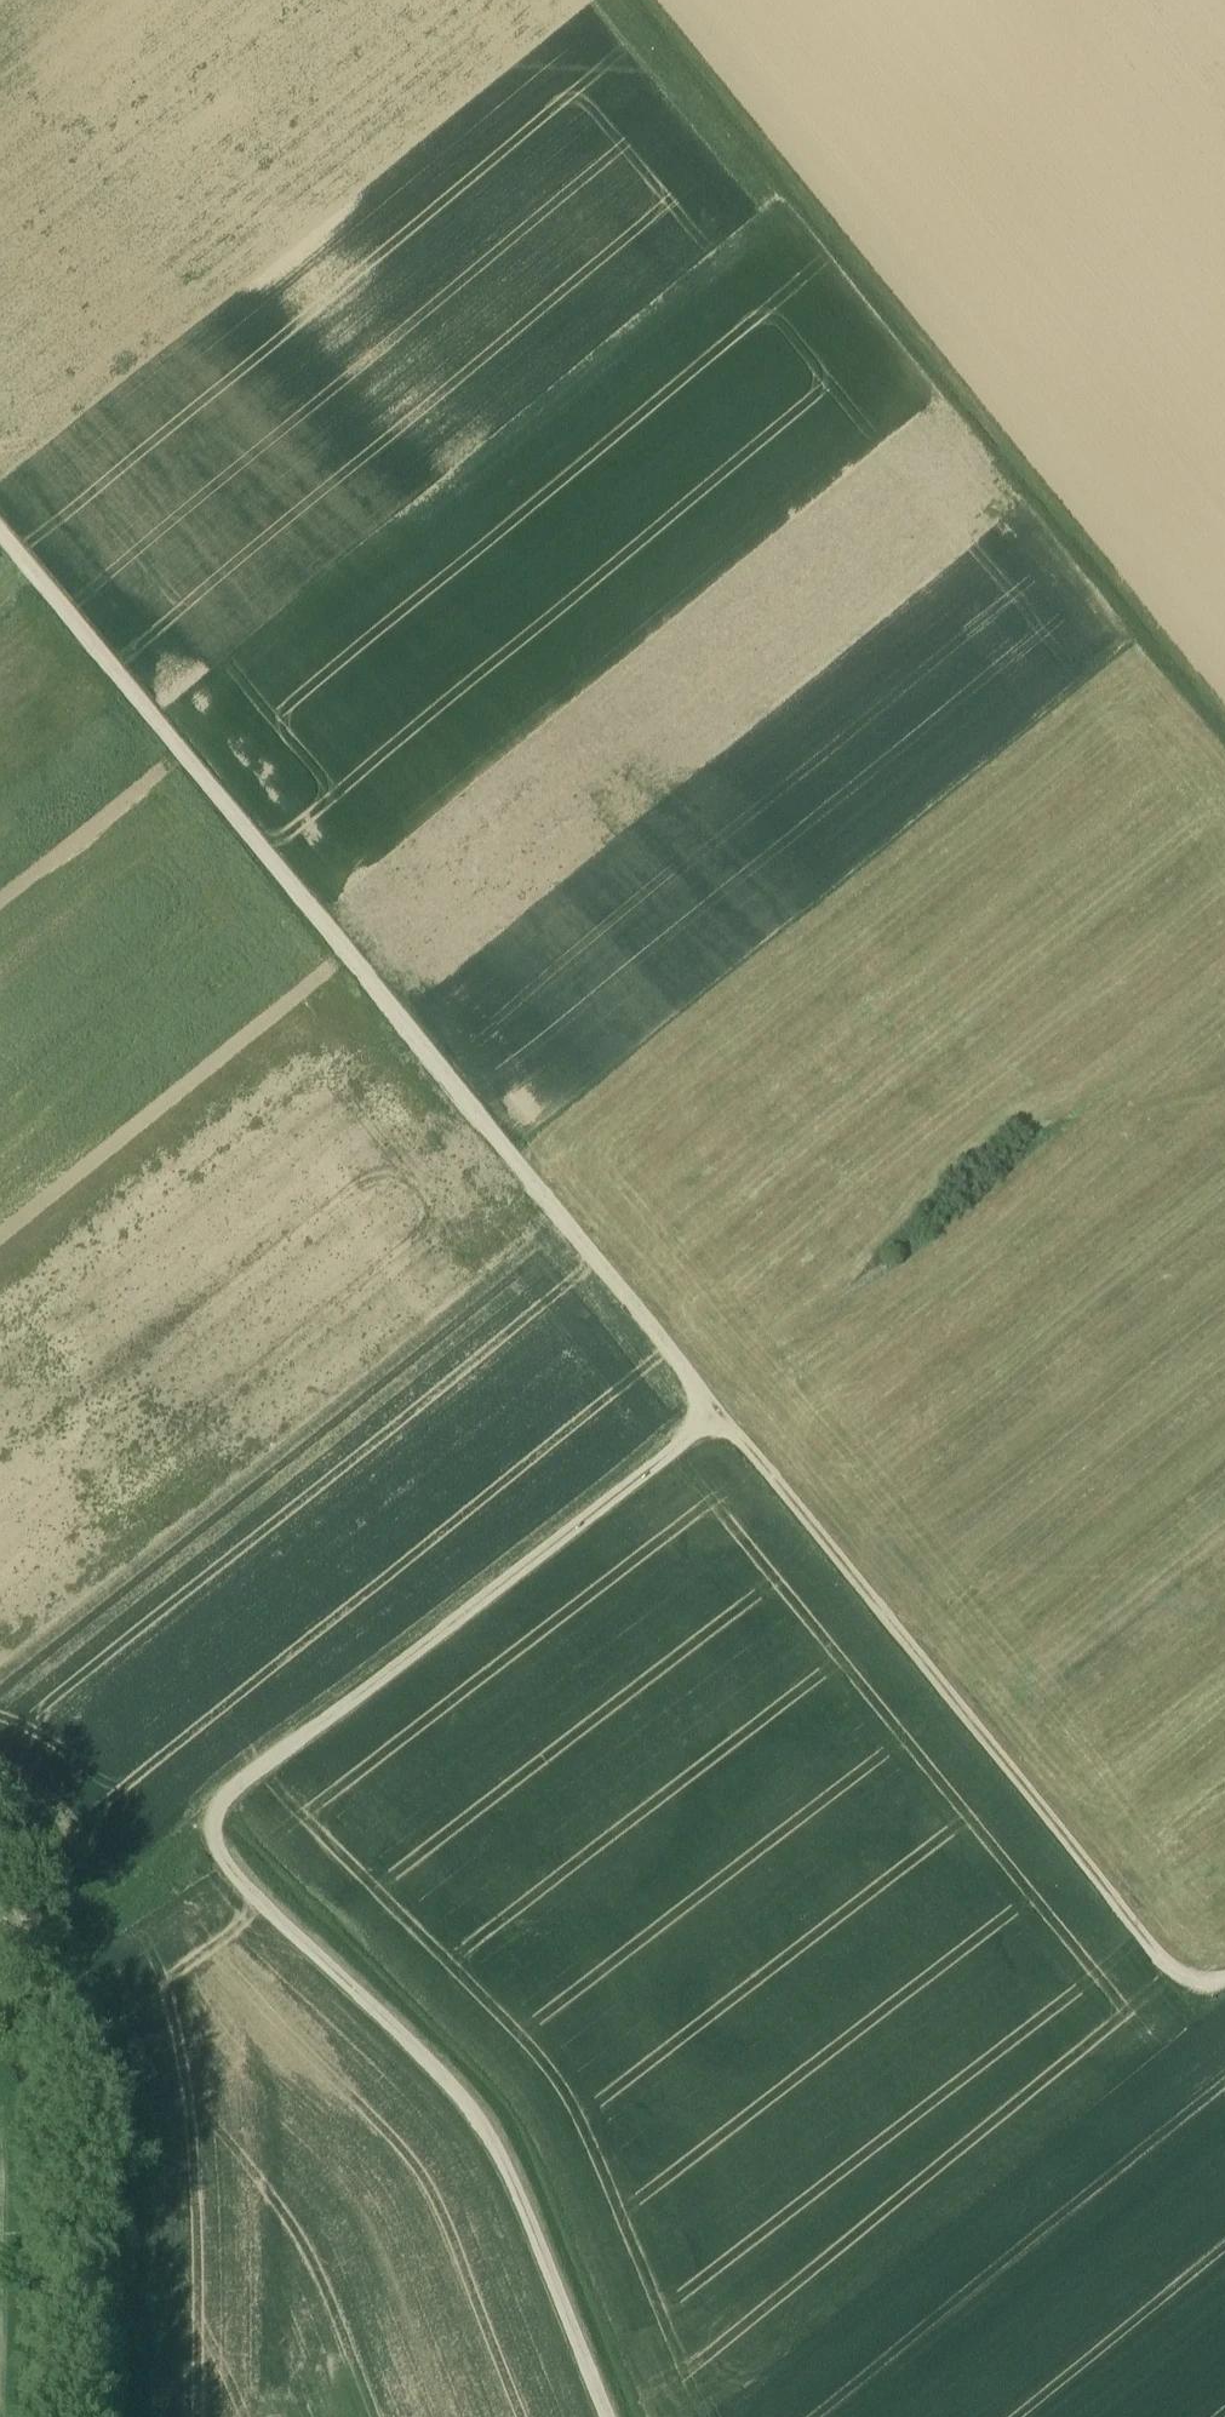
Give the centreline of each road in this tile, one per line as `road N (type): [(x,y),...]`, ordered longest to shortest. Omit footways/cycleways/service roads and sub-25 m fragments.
road 1 (track): [(614,2416),(506,2148),(232,1869),(231,1840),(242,1815),(739,1435),(0,531)]
road 2 (track): [(739,1435),(1186,1986),(1210,2002),(1224,2001)]

